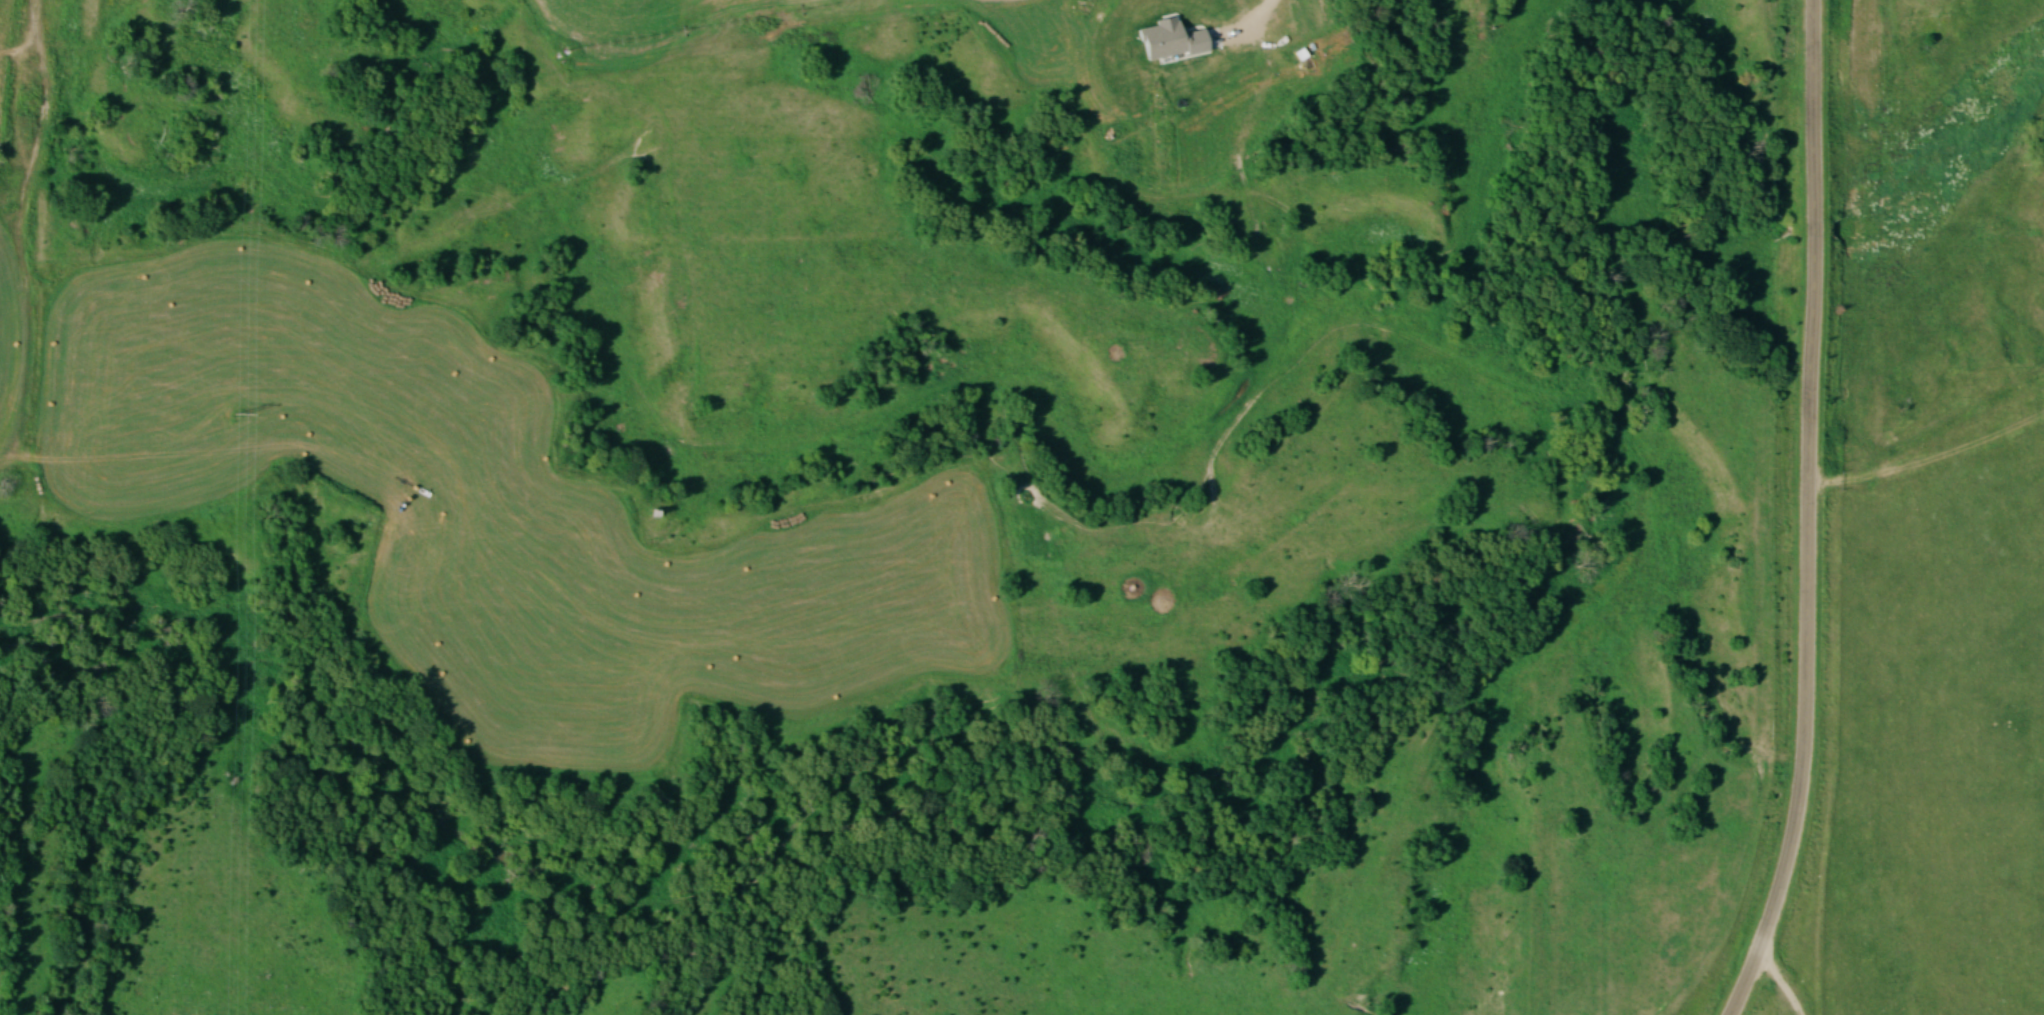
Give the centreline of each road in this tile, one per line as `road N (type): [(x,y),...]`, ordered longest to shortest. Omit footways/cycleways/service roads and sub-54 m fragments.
road 1 (tertiary): [(1813,0),(1805,746),(1783,884),(1734,1014)]

